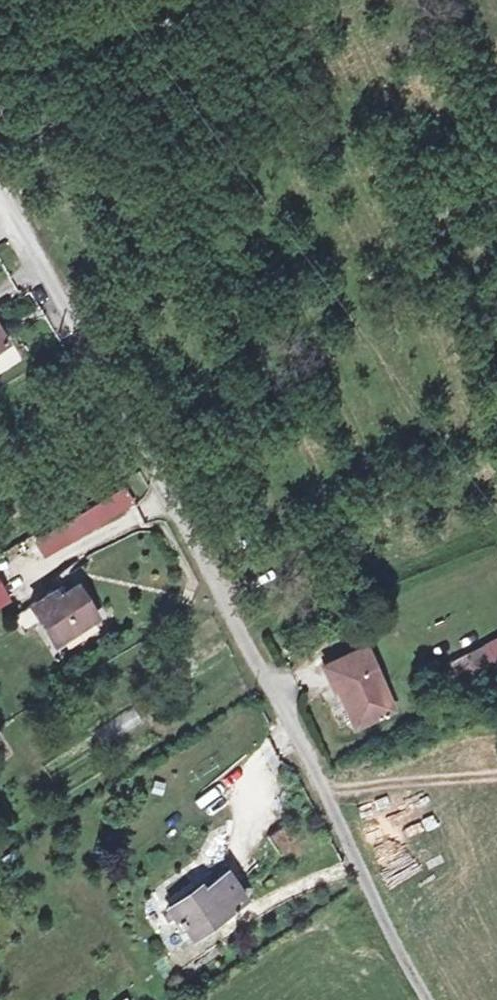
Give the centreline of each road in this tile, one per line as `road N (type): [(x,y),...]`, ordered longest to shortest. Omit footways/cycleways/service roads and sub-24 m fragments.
road 1 (residential): [(0,208),(435,999)]
road 2 (unclassified): [(0,106),(237,0)]

